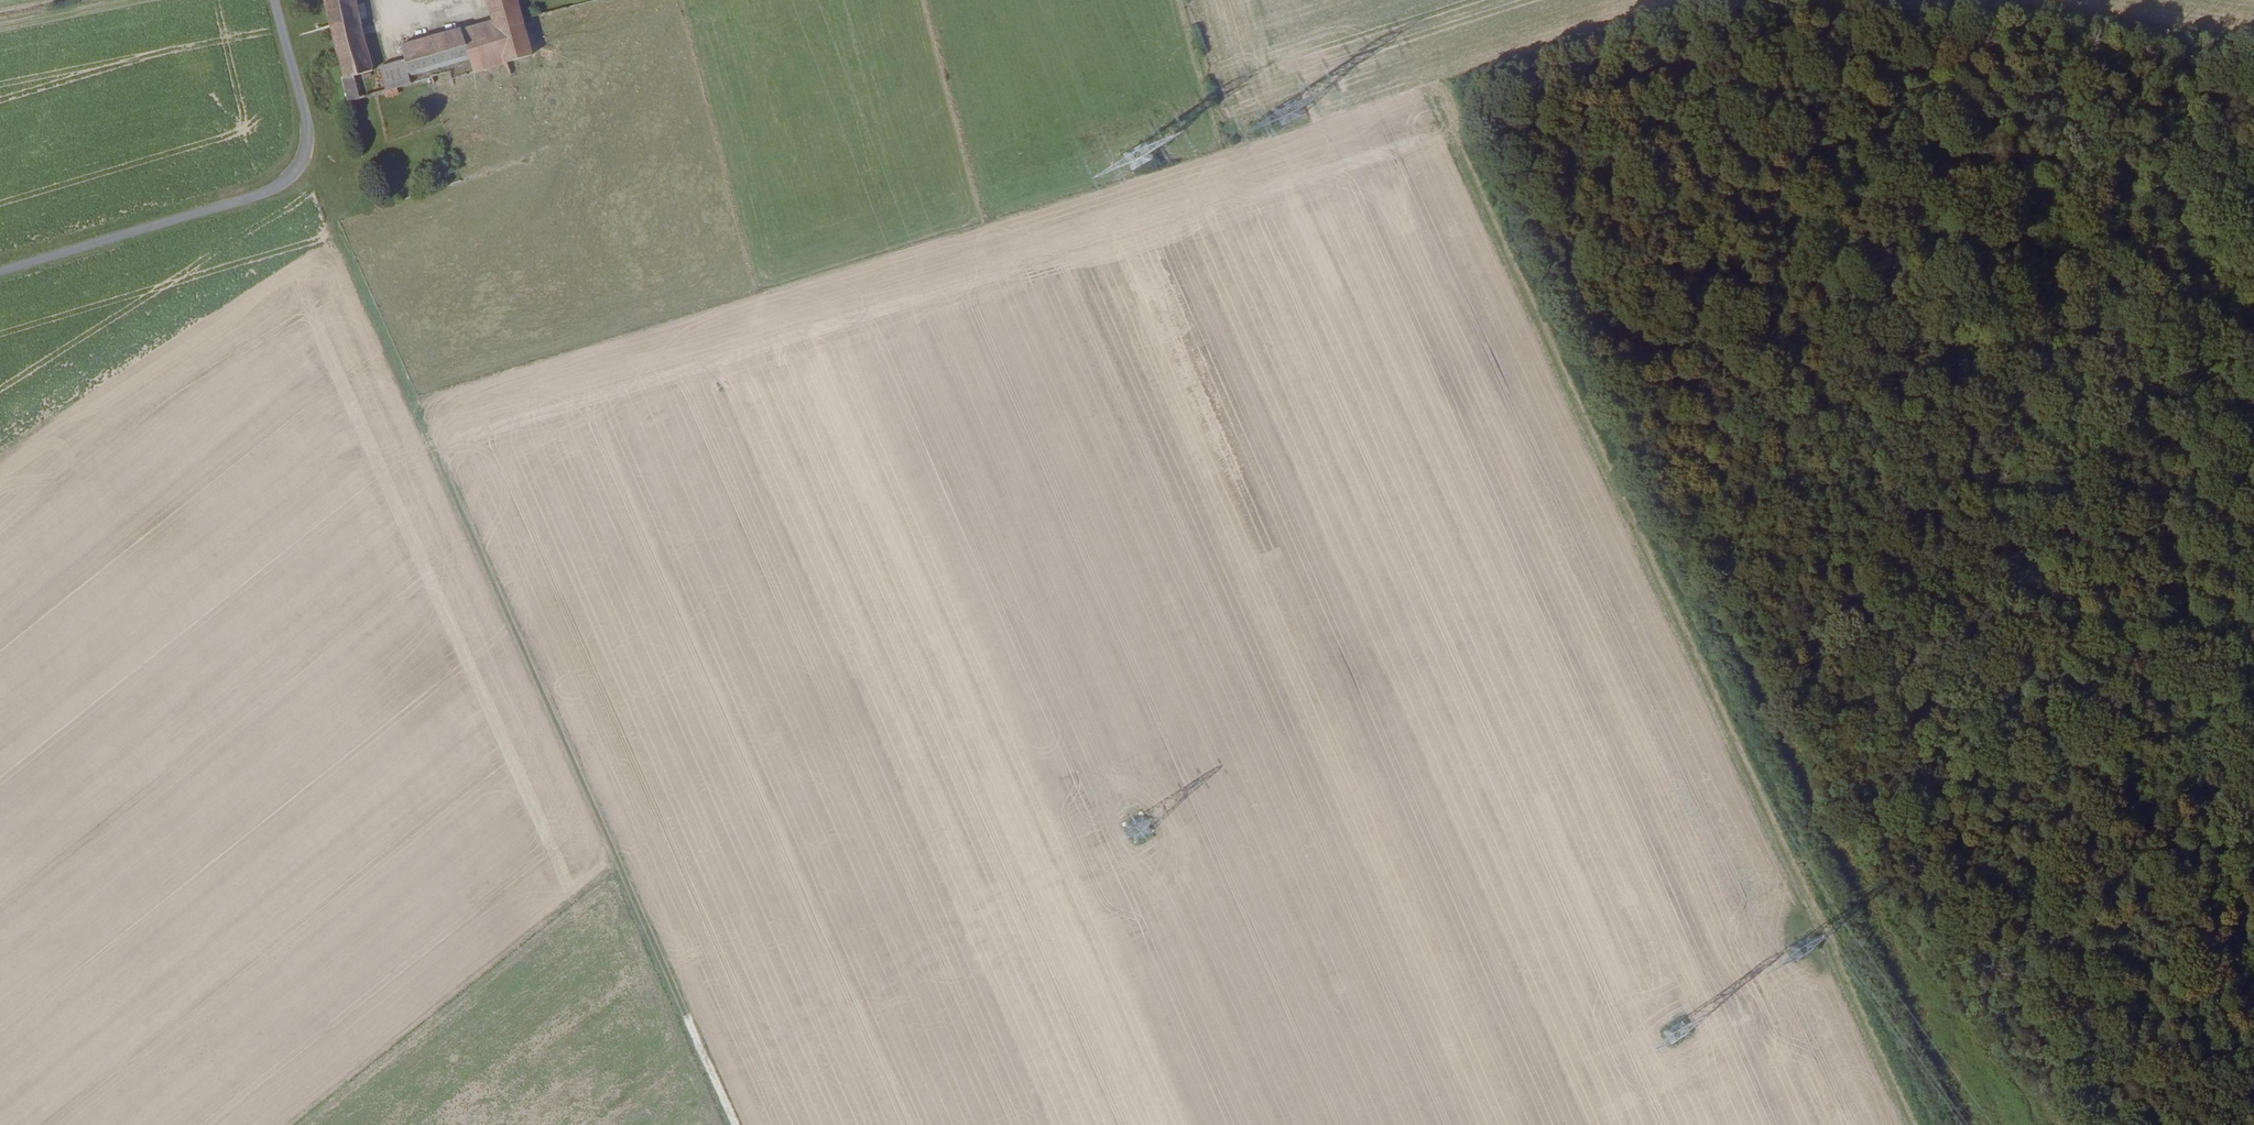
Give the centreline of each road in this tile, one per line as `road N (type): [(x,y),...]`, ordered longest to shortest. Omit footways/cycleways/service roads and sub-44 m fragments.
road 1 (track): [(2253,477),(1820,0)]
road 2 (track): [(0,270),(268,191),(288,177),(306,141),(278,0)]

